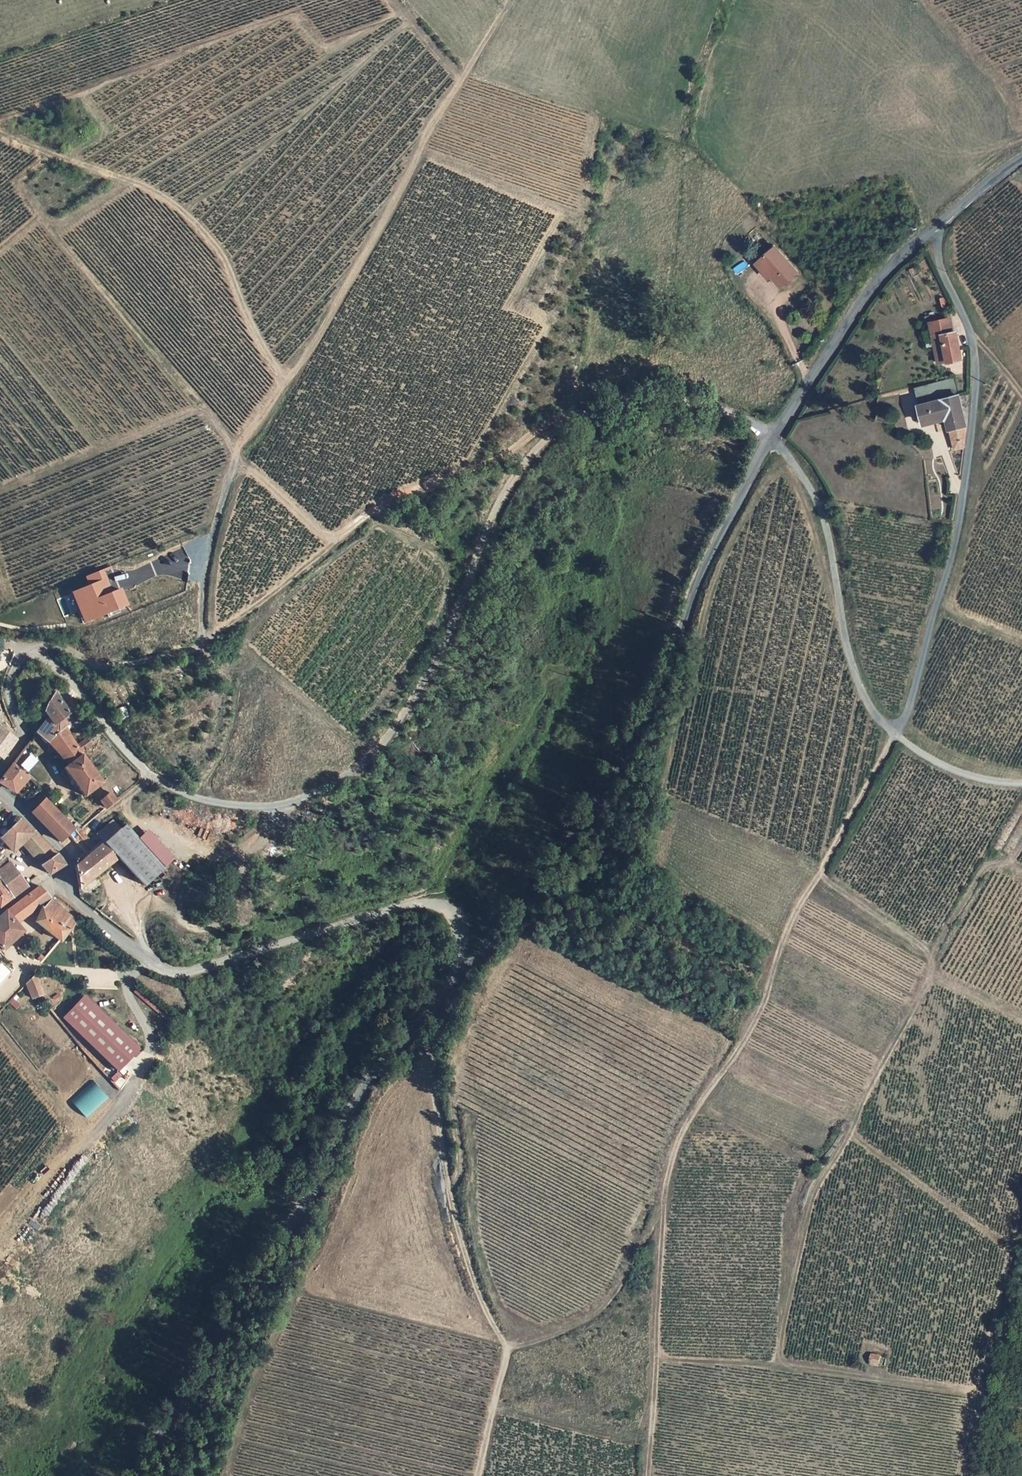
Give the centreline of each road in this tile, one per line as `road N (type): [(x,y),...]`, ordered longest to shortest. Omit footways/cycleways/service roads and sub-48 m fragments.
road 1 (unclassified): [(29,650),(56,665),(114,737),(174,788),(222,804),(287,803),(380,748),(445,639),(497,506),(538,448),(582,411),(682,400),(740,417),(773,437)]
road 2 (track): [(893,731),(797,908),(765,1005),(692,1116),(670,1167),(647,1475)]
road 3 (unclassified): [(773,437),(697,587),(616,783),(445,1002)]
road 4 (track): [(512,0),(435,121),(352,281),(240,446),(212,534)]
road 5 (unclassified): [(445,1002),(382,1064),(270,1252),(122,1475)]
road 6 (unclassified): [(893,731),(908,712),(956,543),(976,389),(972,337),(943,274),(937,228)]
road 7 (unclassified): [(74,899),(145,958),(182,974),(436,905),(461,927),(445,1002)]
road 8 (track): [(445,1002),(434,1062),(444,1167),(459,1237),(507,1356),(477,1475)]
road 9 (track): [(202,644),(373,510),(497,458),(535,430),(582,411)]
road 10 (track): [(286,382),(228,263),(187,212),(136,181),(0,132)]
road 11 (track): [(0,1206),(18,1182),(90,1142),(131,1089),(151,1049),(129,997),(128,973),(145,958)]
road 12 (unclassified): [(773,437),(822,510),(861,690),(893,731)]
road 13 (unclassified): [(937,228),(888,270),(773,437)]
road 14 (track): [(664,1198),(617,1290),(593,1316),(507,1345)]
road 15 (unclassified): [(29,650),(69,649),(104,667),(202,644)]
road 16 (track): [(893,731),(968,775),(1021,783)]
road 17 (residential): [(29,650),(11,685),(24,733),(0,767)]
road 18 (track): [(237,456),(335,541)]

